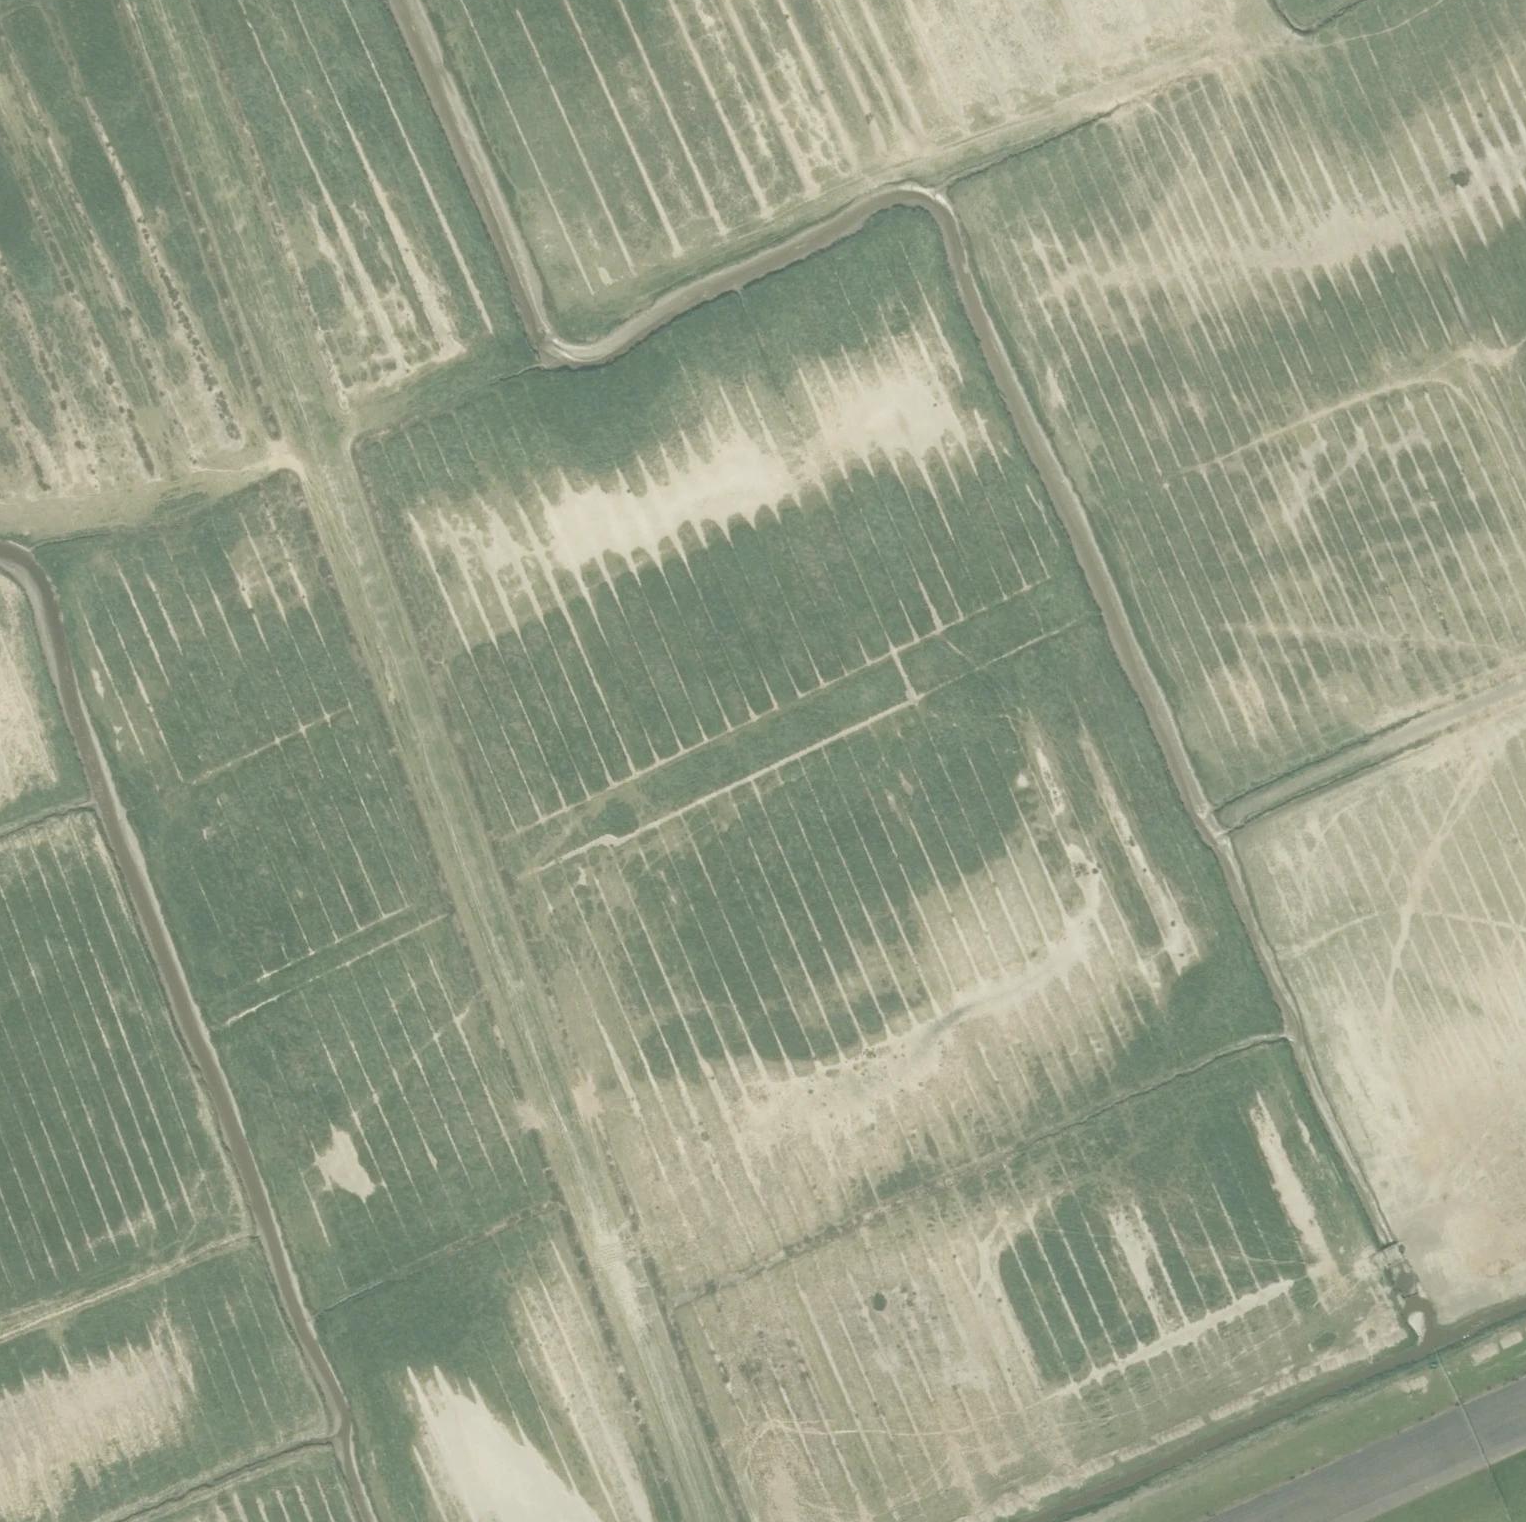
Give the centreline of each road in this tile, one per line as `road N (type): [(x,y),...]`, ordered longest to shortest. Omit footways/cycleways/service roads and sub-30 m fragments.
road 1 (track): [(1345,1521),(1525,1442)]

